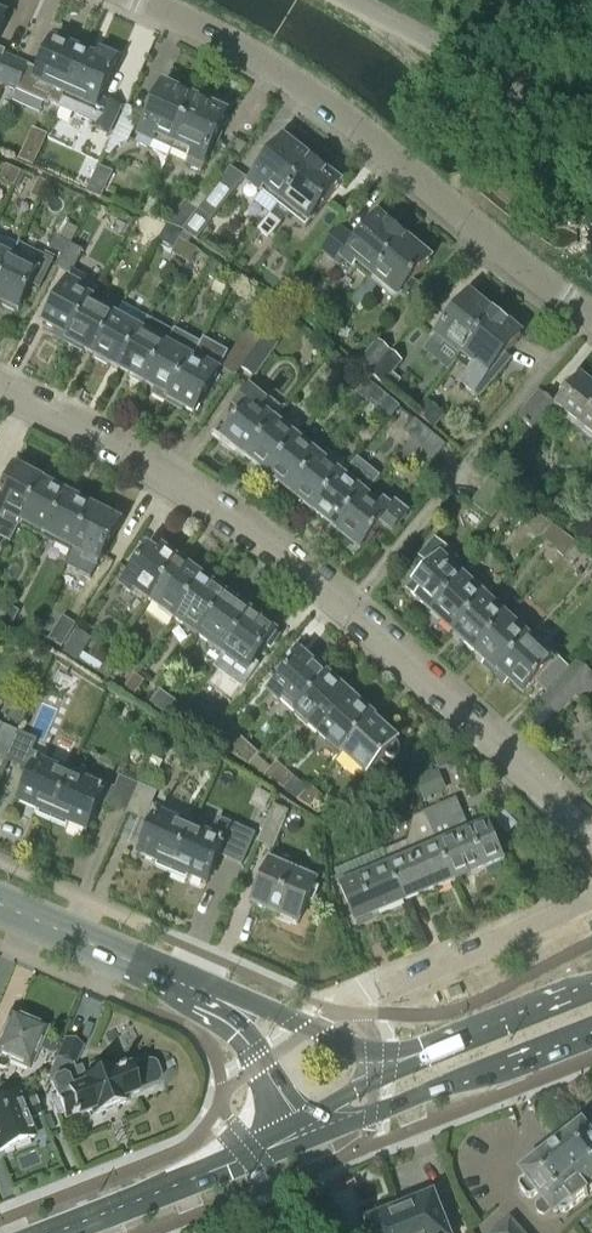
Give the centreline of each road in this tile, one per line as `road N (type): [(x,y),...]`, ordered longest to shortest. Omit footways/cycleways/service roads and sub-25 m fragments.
road 1 (residential): [(591,831),(303,571),(154,468),(0,389)]
road 2 (residential): [(134,0),(223,40),(327,105),(591,316)]
road 3 (secondary): [(325,1136),(591,1026)]
road 4 (tertiary): [(244,1013),(0,907)]
road 5 (secondary): [(261,1155),(59,1232)]
road 6 (secondary): [(591,995),(397,1073)]
road 7 (residential): [(591,900),(407,983)]
road 8 (tertiary): [(397,1073),(285,1019),(244,1013)]
road 9 (tertiary): [(244,1013),(252,1043),(300,1120)]

